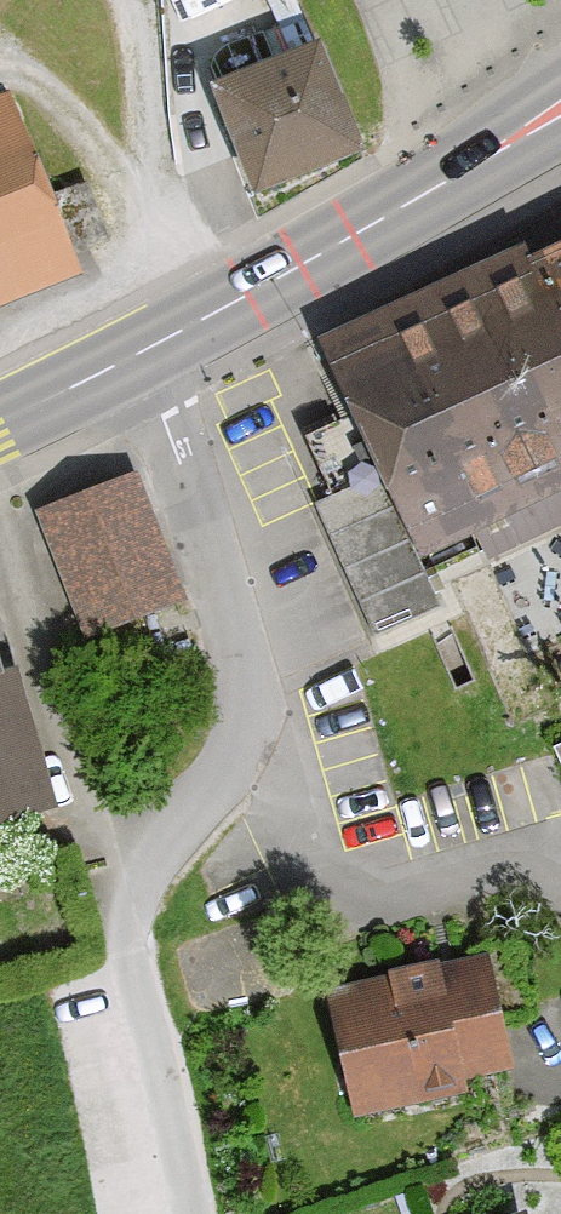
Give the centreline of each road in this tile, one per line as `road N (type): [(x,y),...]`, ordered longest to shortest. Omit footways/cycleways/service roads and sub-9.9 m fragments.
road 1 (residential): [(258,720),(120,914),(190,1213)]
road 2 (secondary): [(140,352),(560,108)]
road 3 (residential): [(560,859),(365,903),(258,720)]
road 4 (residential): [(140,352),(258,720)]
road 5 (secondary): [(0,421),(140,352)]

